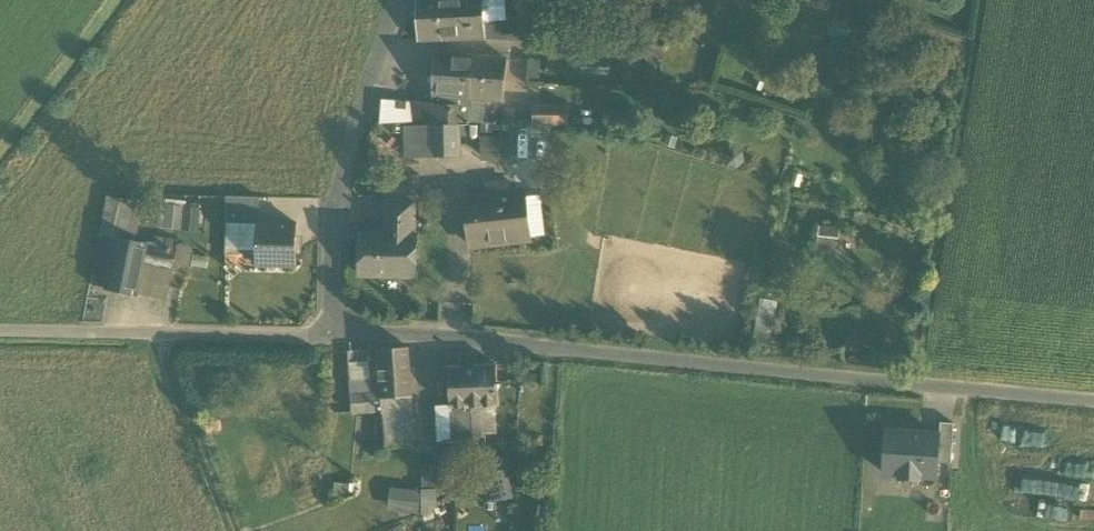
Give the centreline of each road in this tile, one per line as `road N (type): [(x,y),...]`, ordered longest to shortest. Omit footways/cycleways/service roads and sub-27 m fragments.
road 1 (residential): [(398,0),(335,201),(336,328),(1093,402)]
road 2 (track): [(0,329),(301,335),(336,328)]
road 3 (track): [(173,333),(165,363),(230,530)]

